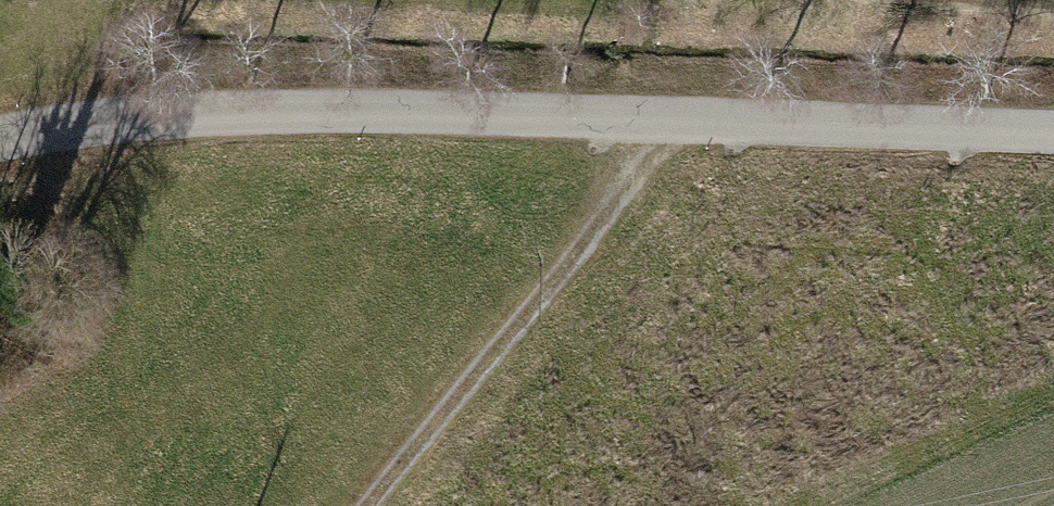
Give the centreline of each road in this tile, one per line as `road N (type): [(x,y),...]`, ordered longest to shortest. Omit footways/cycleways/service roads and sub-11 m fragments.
road 1 (tertiary): [(1053,135),(329,116),(119,124),(0,141)]
road 2 (track): [(686,121),(371,505)]

